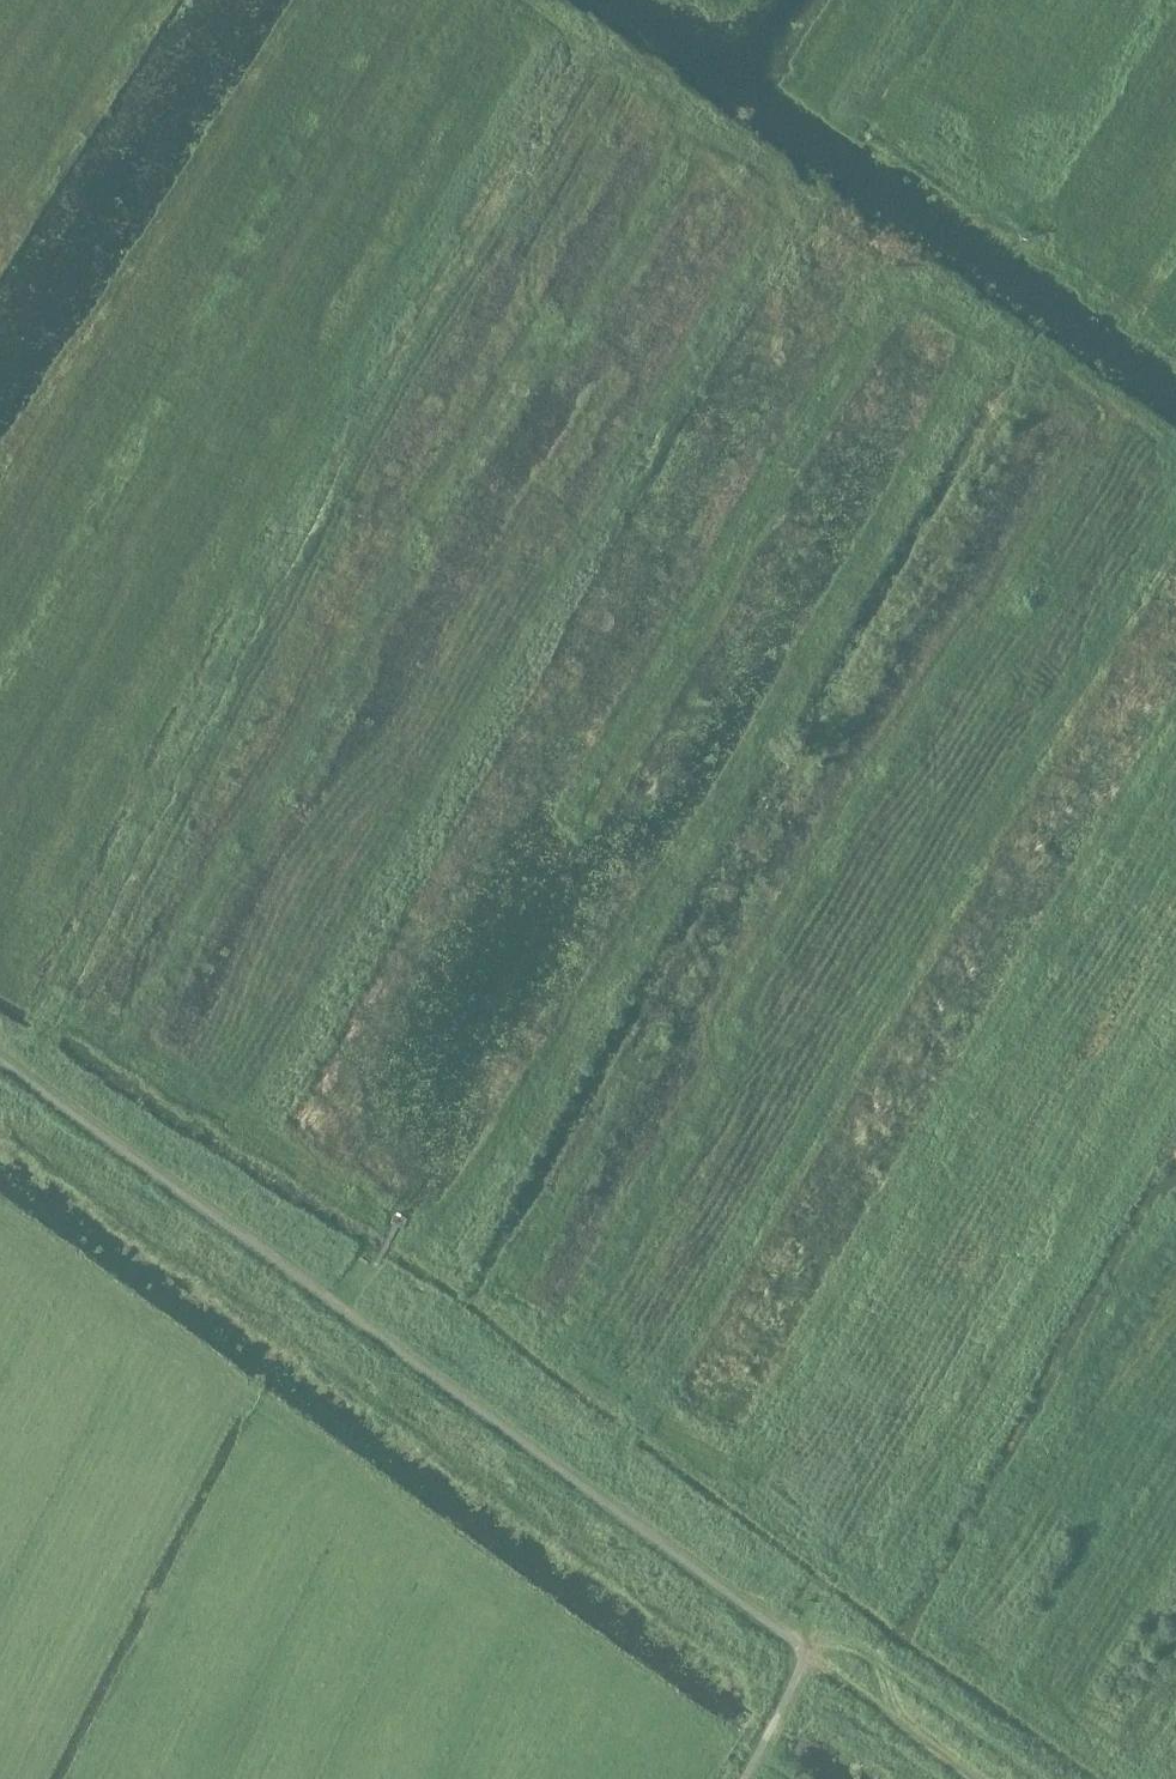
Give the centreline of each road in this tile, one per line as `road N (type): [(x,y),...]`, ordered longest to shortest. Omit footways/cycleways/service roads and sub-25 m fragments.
road 1 (track): [(801,1652),(832,1638),(857,1645),(1039,1778)]
road 2 (track): [(801,1652),(976,1778)]

